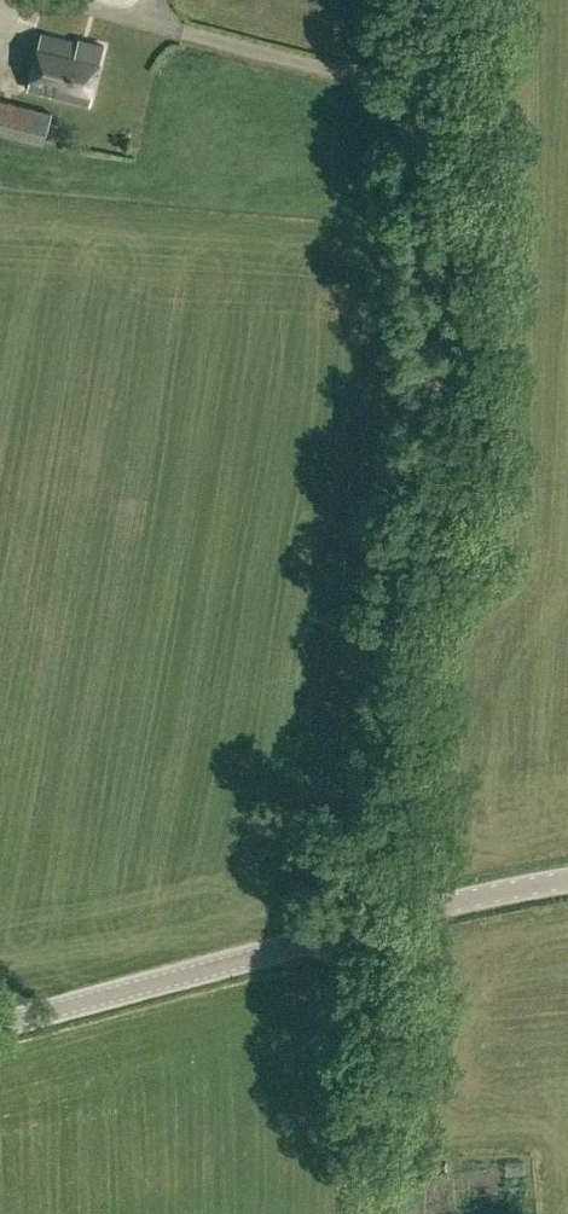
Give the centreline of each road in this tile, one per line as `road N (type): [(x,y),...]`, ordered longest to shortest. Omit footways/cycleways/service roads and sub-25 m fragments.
road 1 (unclassified): [(362,924),(434,451),(433,0)]
road 2 (tertiary): [(0,1029),(362,924)]
road 3 (unclassified): [(362,1213),(362,924)]
road 4 (tertiary): [(362,924),(567,880)]

